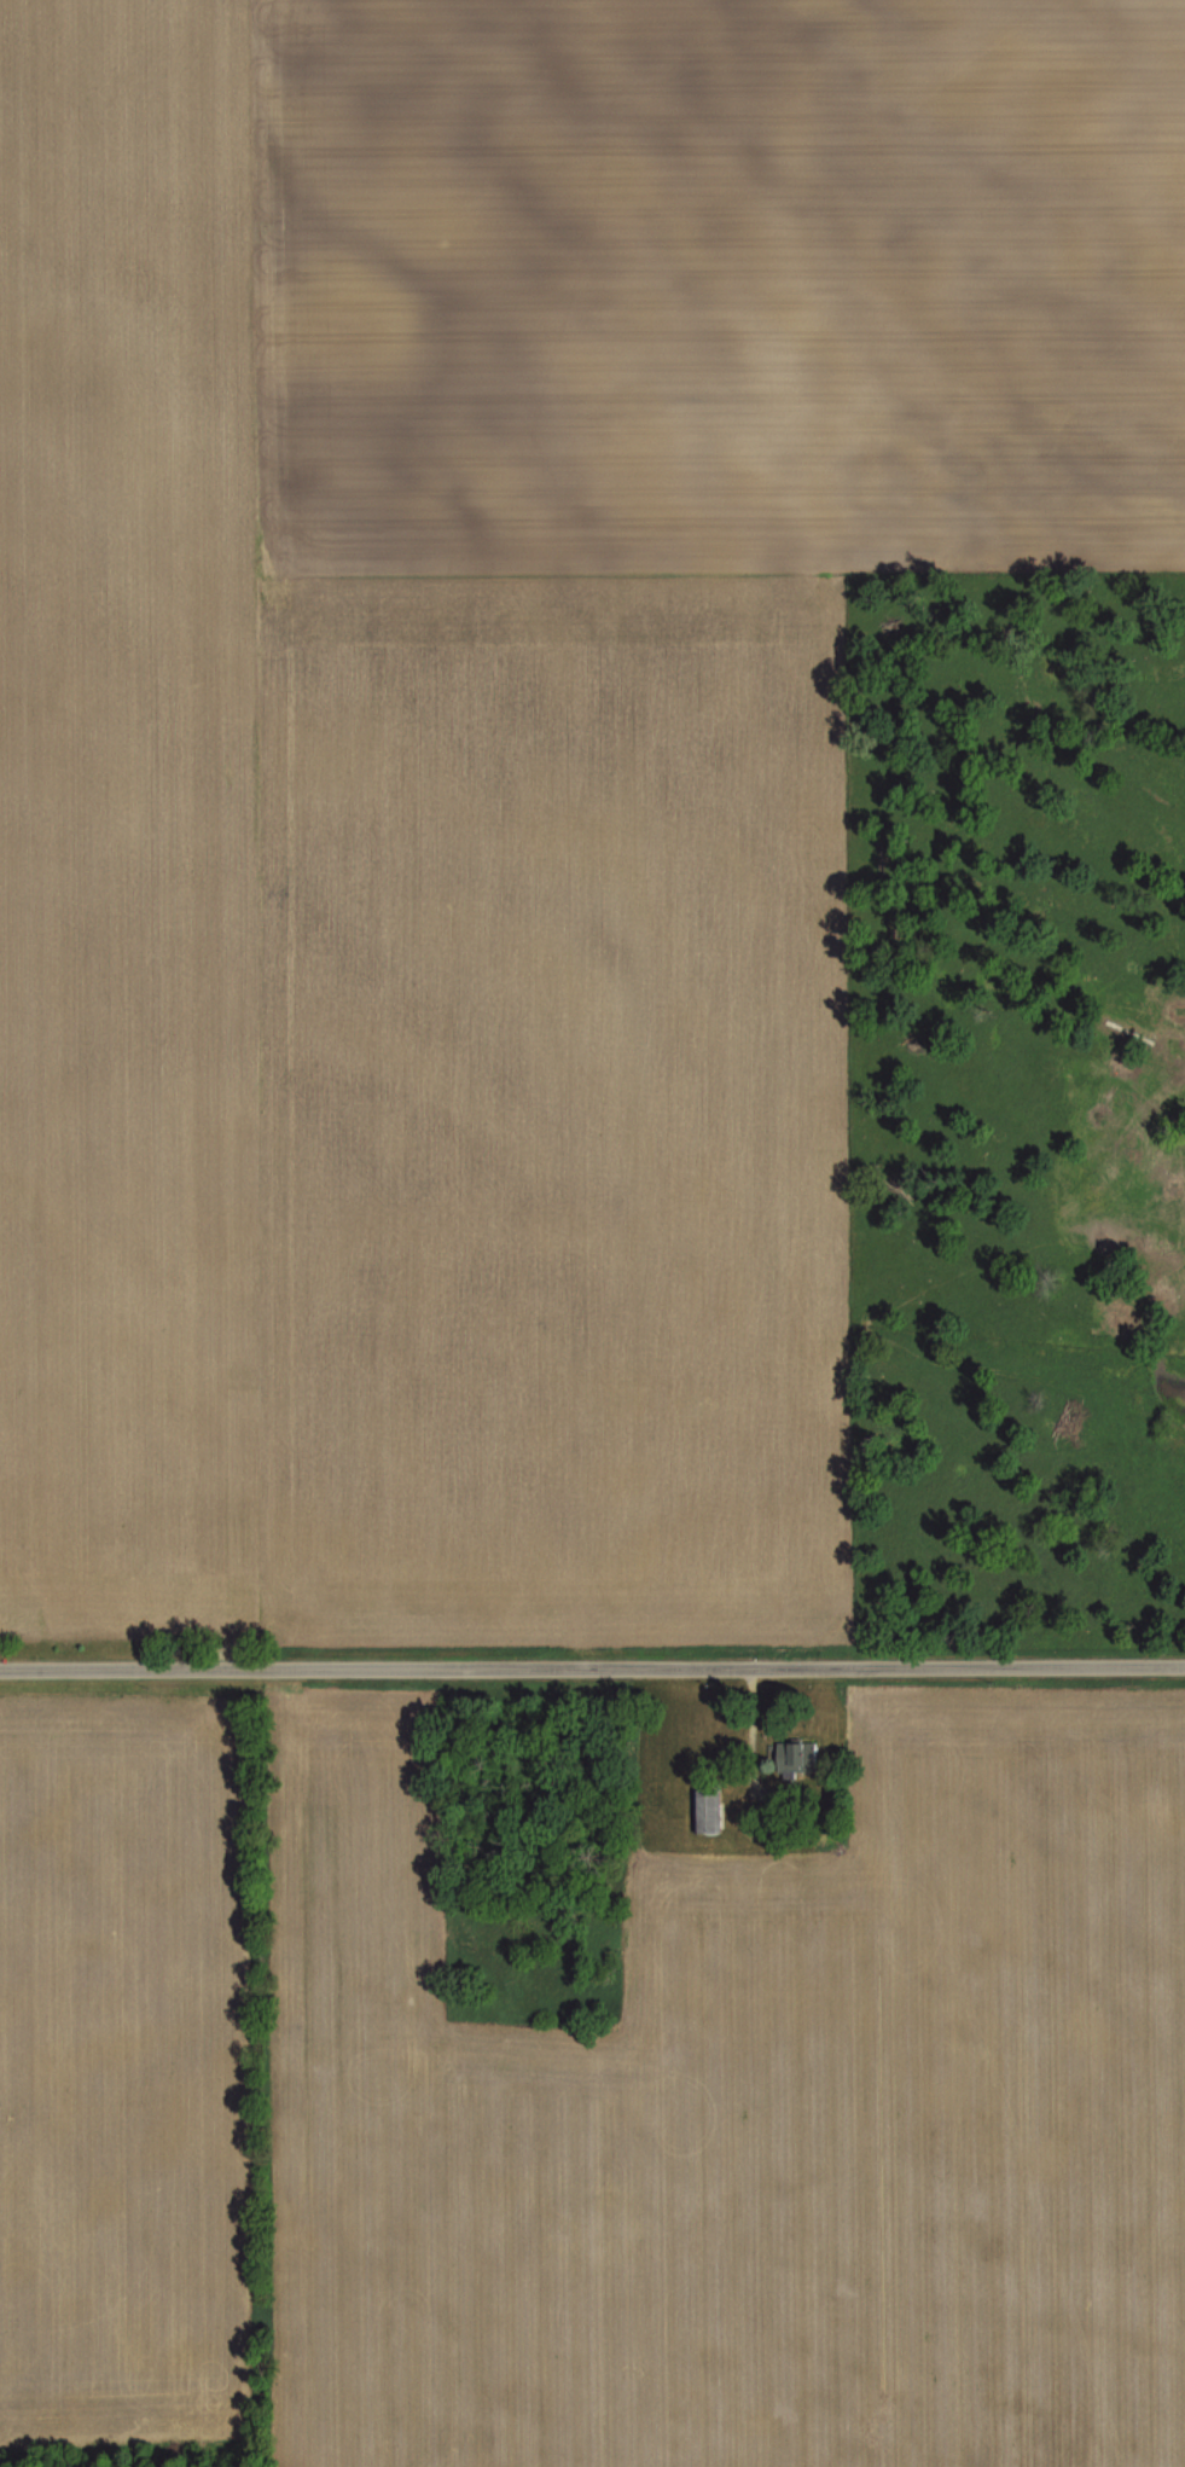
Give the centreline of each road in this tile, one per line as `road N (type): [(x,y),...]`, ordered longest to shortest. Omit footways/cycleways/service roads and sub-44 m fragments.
road 1 (residential): [(0,1671),(1184,1666)]

